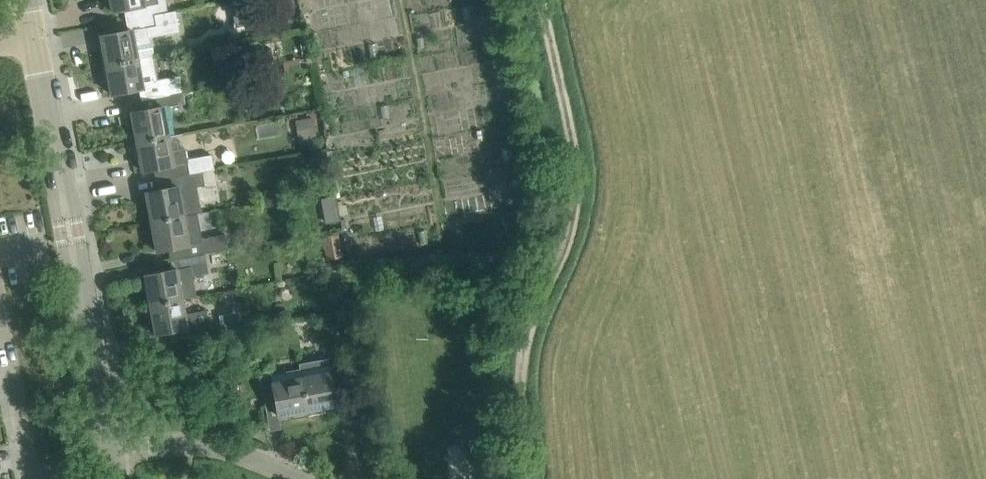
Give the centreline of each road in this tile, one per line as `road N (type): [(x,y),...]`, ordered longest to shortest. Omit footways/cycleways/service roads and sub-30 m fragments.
road 1 (track): [(544,0),(579,184),(571,230),(524,369),(528,478)]
road 2 (residential): [(110,453),(33,37)]
road 3 (residential): [(300,478),(220,450),(110,453)]
road 4 (residential): [(31,478),(0,312)]

